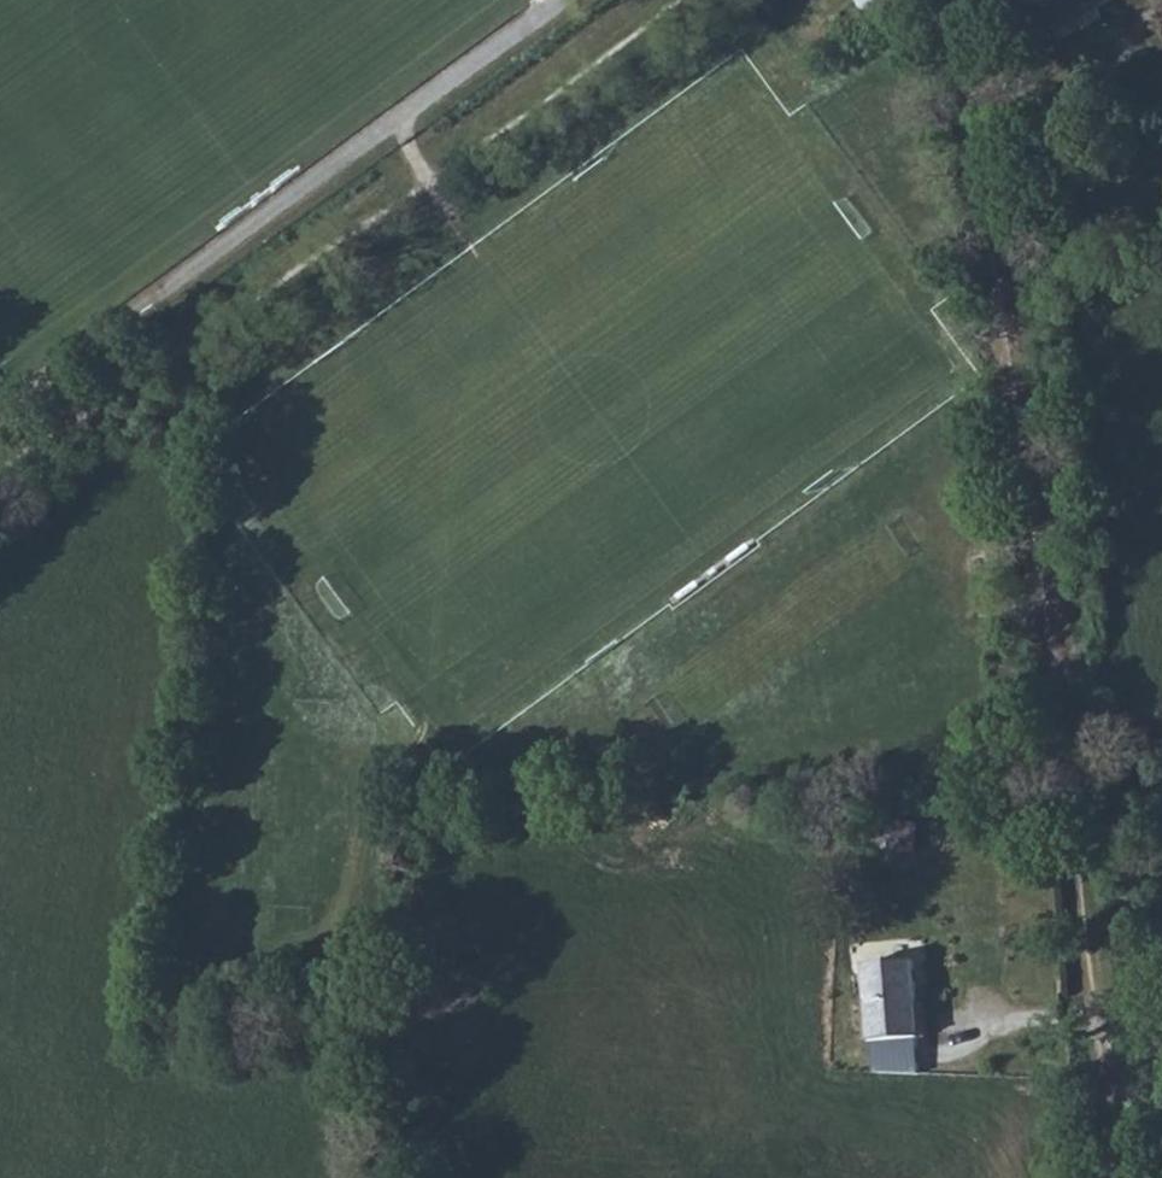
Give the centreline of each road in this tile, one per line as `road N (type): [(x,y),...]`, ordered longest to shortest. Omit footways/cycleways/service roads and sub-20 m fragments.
road 1 (track): [(0,472),(636,0)]
road 2 (unclassified): [(1121,1177),(1079,713)]
road 3 (unclassified): [(995,160),(964,0)]

